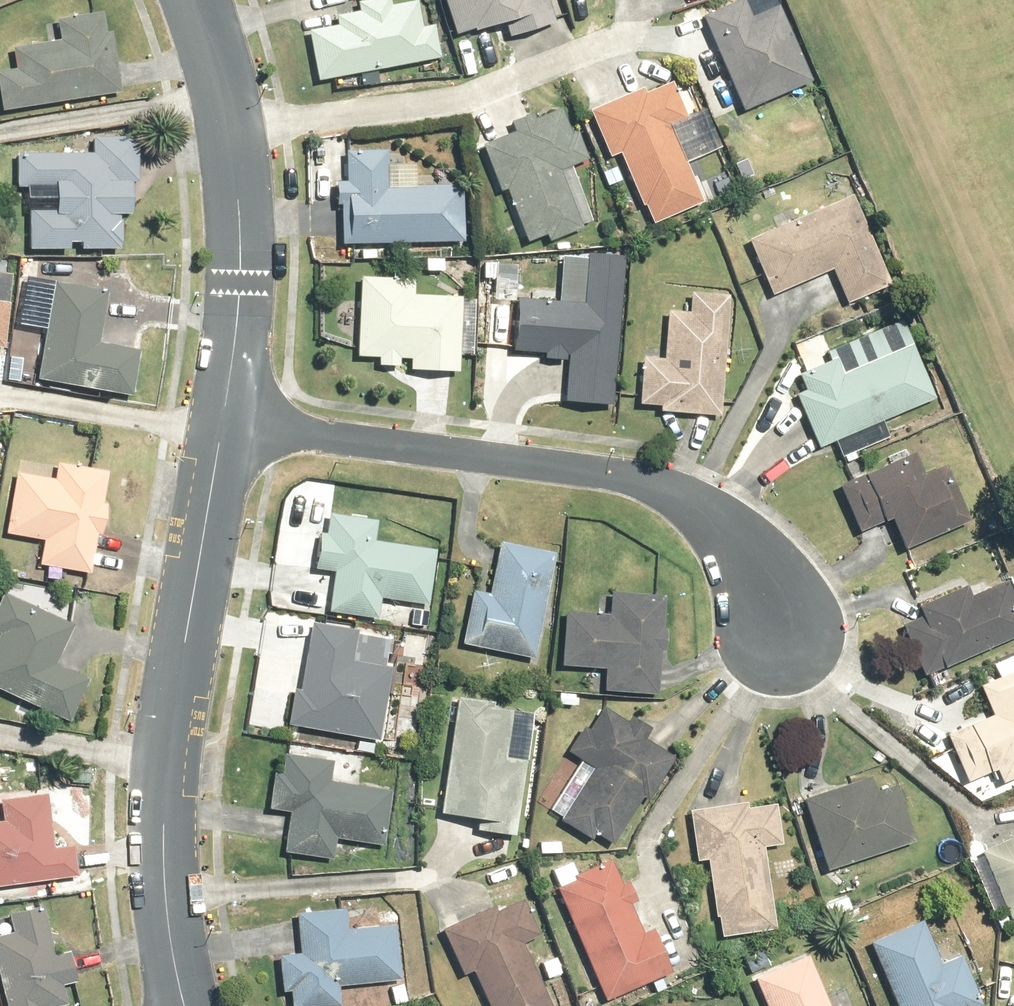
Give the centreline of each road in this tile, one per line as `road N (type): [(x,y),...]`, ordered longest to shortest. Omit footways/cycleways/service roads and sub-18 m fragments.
road 1 (residential): [(792,633),(720,519),(692,495),(636,479),(224,430)]
road 2 (residential): [(224,430),(164,765),(167,901),(184,1005)]
road 3 (residential): [(191,0),(231,133),(240,214),(240,320),(224,430)]

